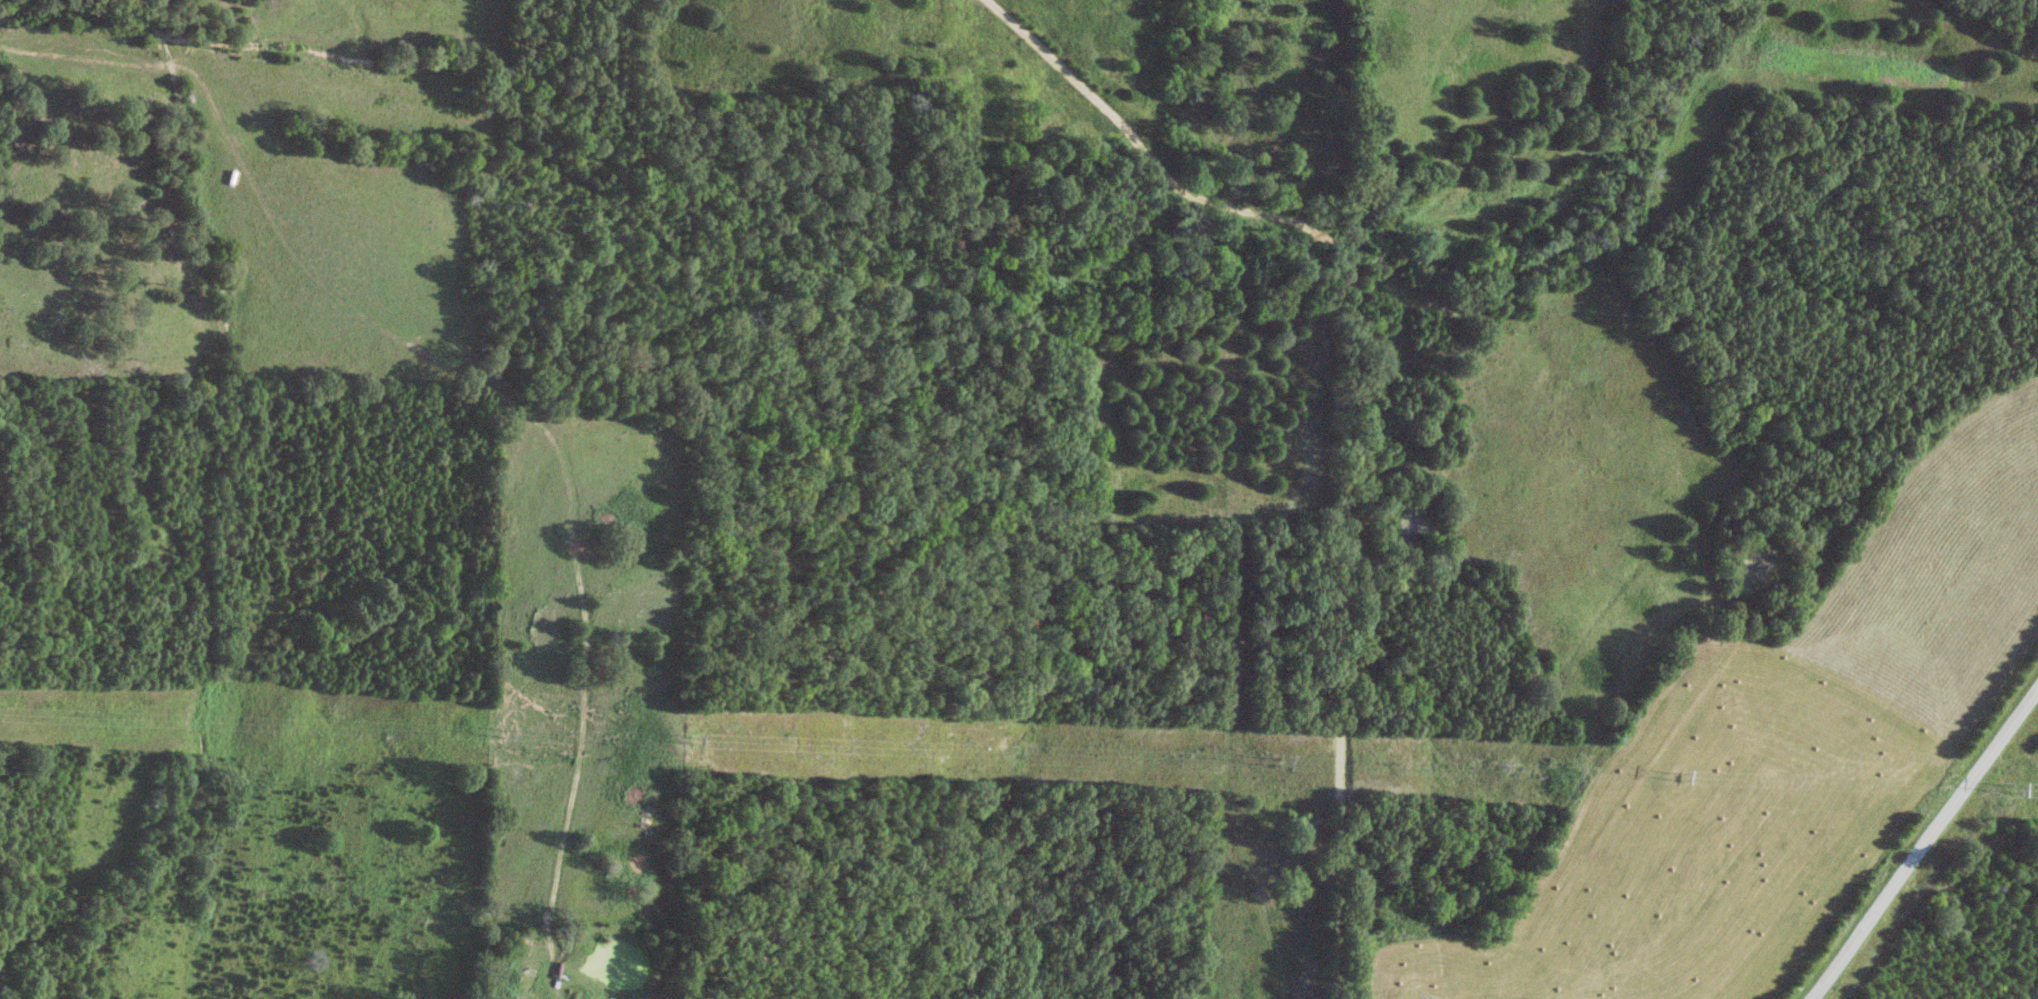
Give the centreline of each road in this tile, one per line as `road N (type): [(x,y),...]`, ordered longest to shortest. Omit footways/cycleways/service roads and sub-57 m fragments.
road 1 (tertiary): [(2037,681),(1808,998)]

